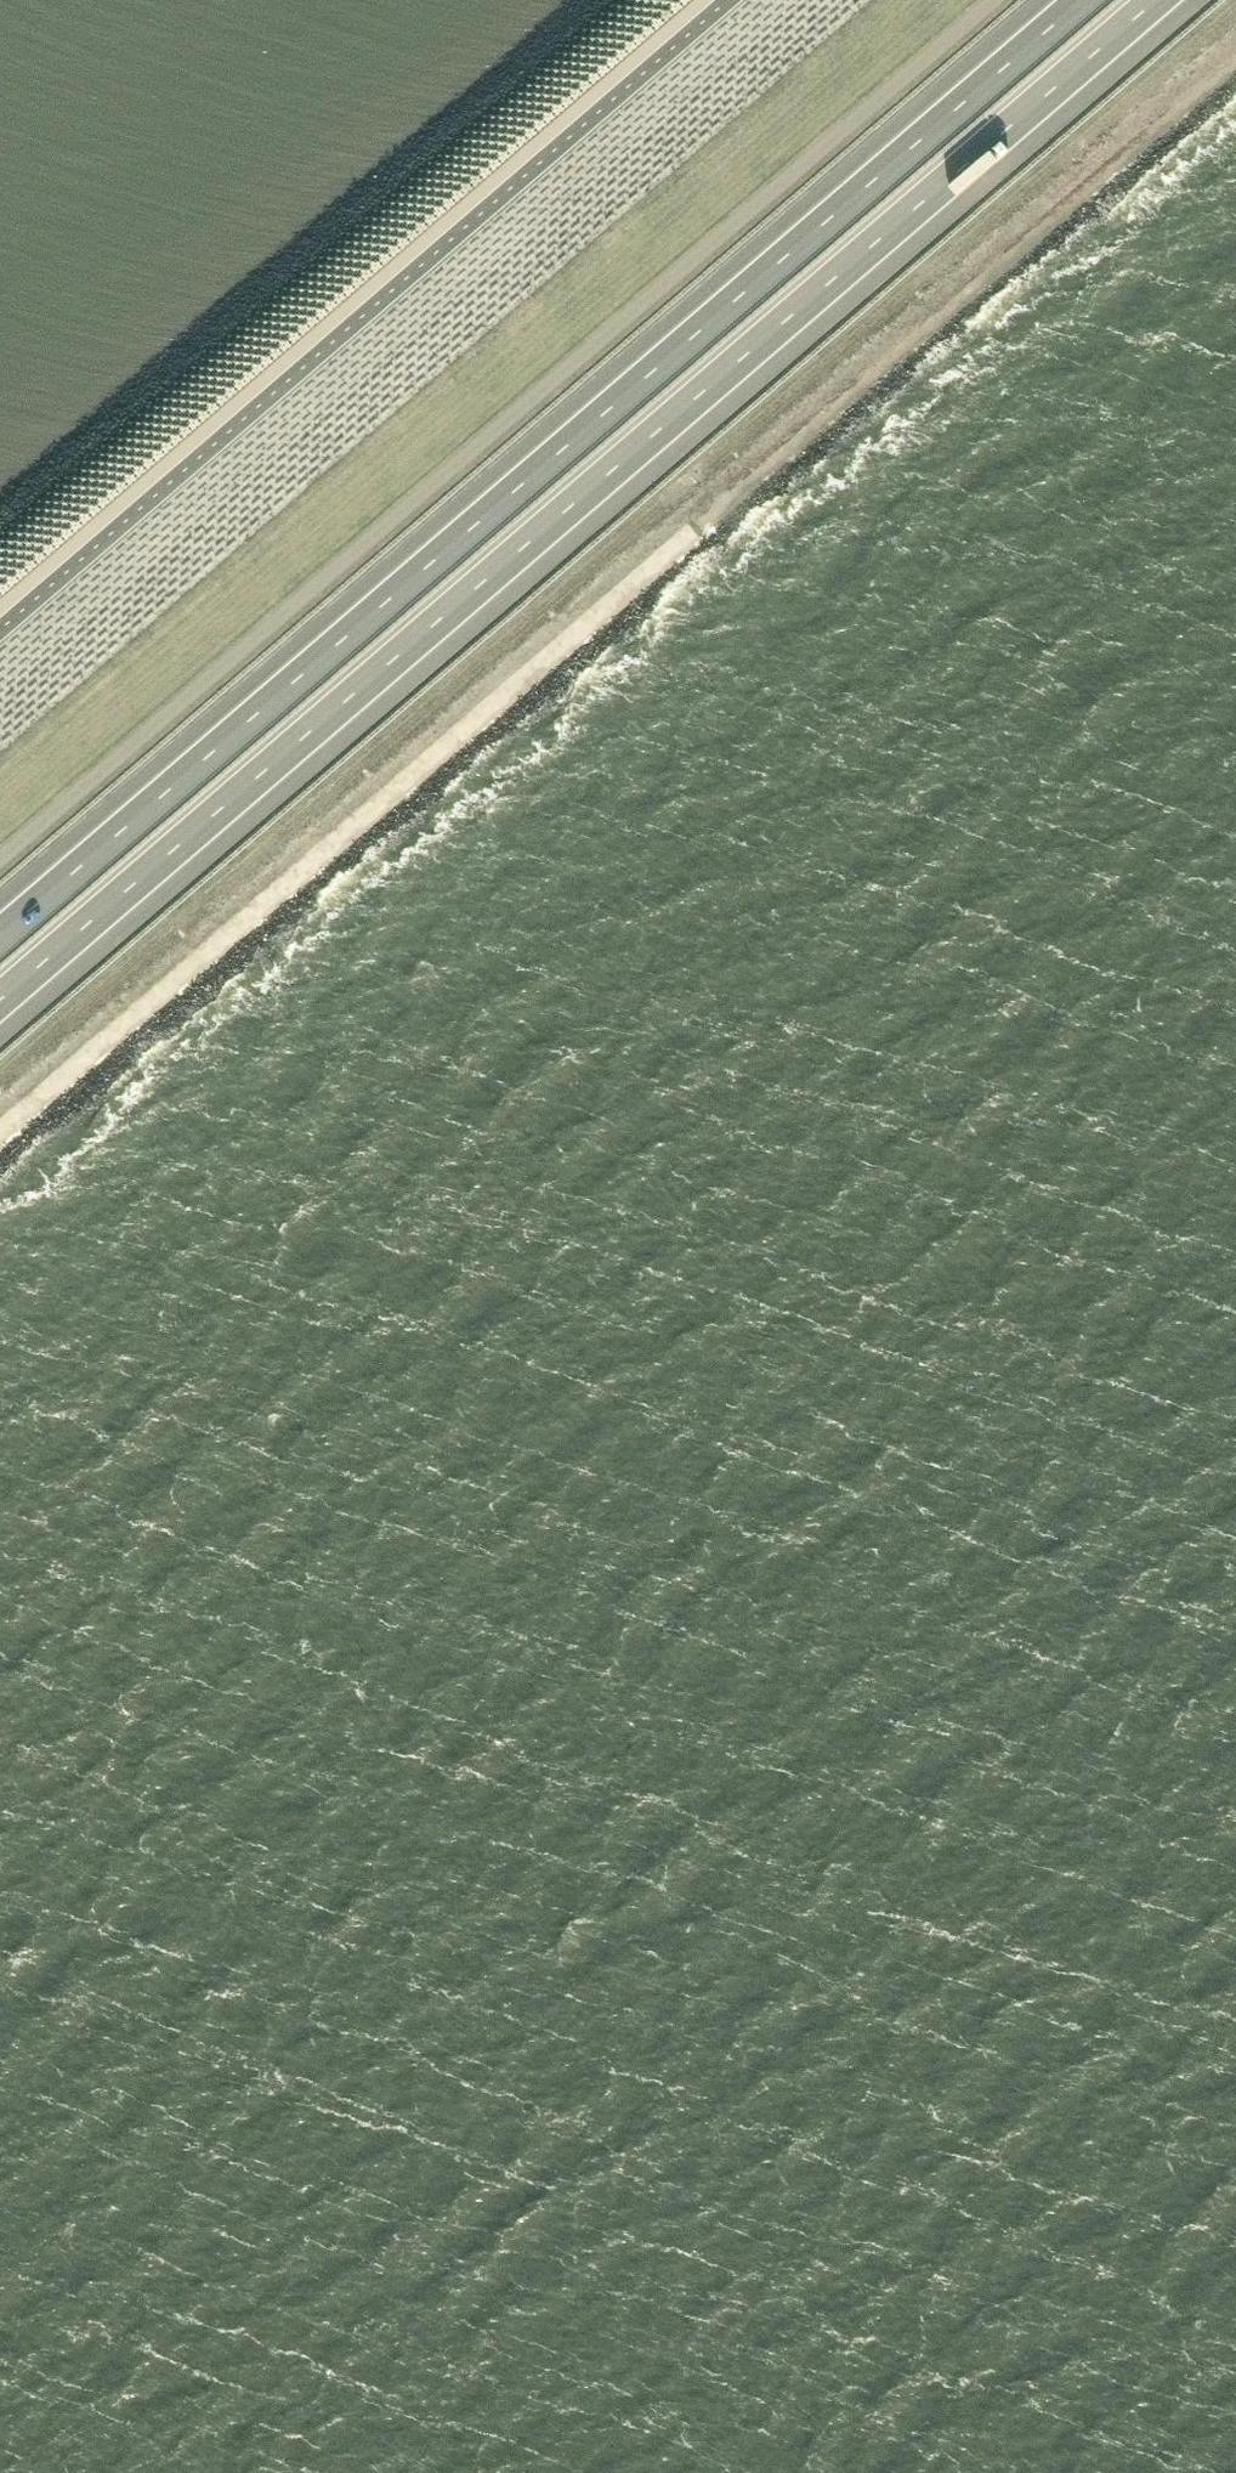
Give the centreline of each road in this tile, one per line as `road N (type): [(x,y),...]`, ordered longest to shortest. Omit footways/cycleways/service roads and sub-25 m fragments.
road 1 (motorway): [(0,992),(1148,0)]
road 2 (motorway): [(1074,0),(0,929)]

